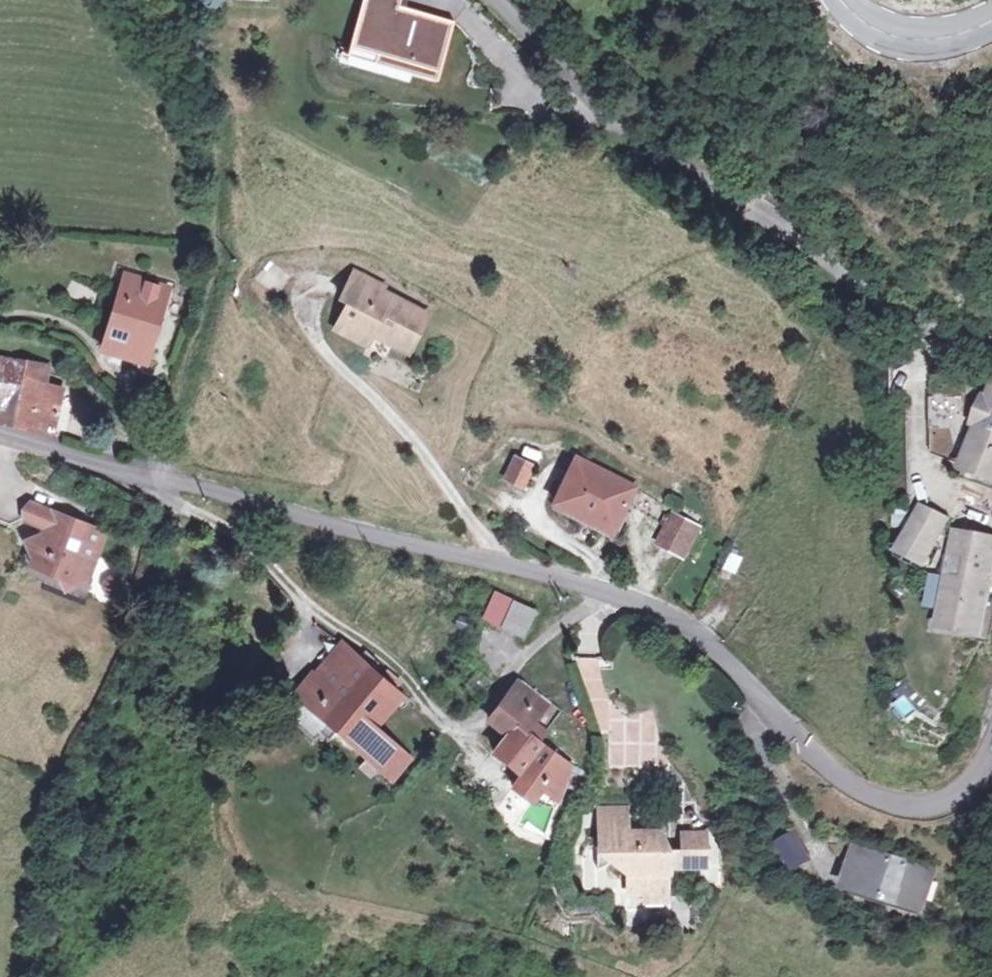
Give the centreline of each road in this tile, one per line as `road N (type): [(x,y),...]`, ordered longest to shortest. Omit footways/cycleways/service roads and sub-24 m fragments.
road 1 (unclassified): [(991,343),(931,334),(895,314),(796,236),(631,142),(487,0)]
road 2 (residential): [(608,592),(544,637),(470,724),(451,728),(382,656),(290,590),(245,542),(164,498),(158,479)]
road 3 (residential): [(608,592),(158,479)]
road 4 (unclassified): [(991,758),(981,781),(950,809),(925,814),(871,801),(715,656)]
road 5 (residential): [(158,479),(0,434)]
road 6 (secondary): [(991,15),(931,30),(893,23),(852,0)]
road 7 (residential): [(715,656),(662,613),(608,592)]

